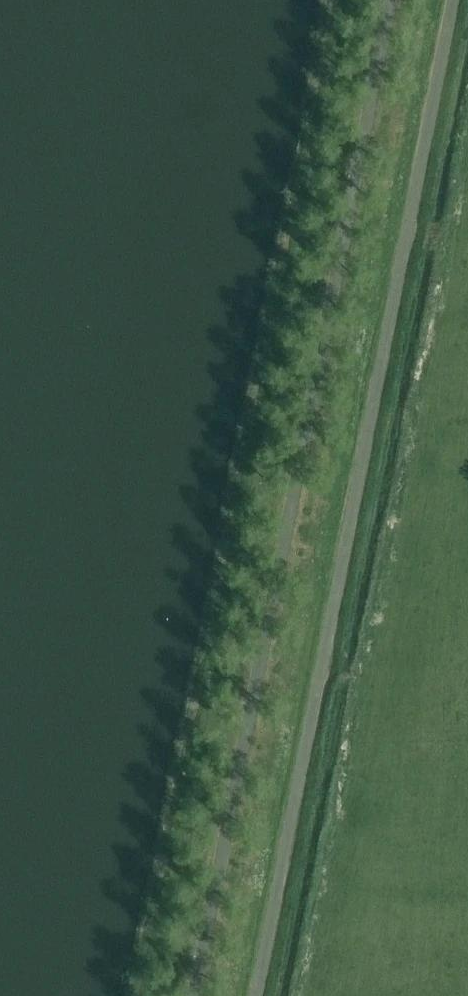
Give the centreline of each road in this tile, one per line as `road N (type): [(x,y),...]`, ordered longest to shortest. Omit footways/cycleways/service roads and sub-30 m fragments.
road 1 (unclassified): [(264,995),(462,0)]
road 2 (unclassified): [(194,995),(392,0)]

